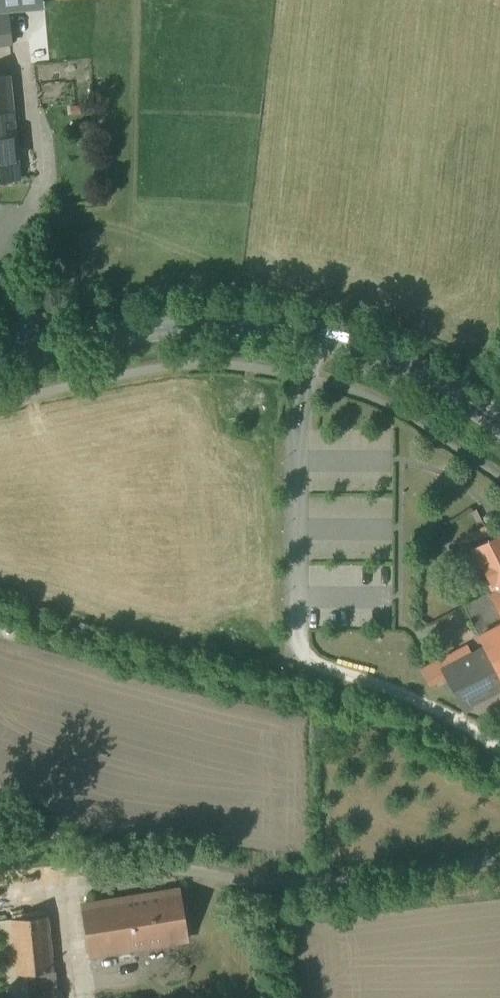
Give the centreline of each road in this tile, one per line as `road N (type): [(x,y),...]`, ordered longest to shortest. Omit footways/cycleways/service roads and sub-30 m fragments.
road 1 (secondary): [(499,426),(398,365),(328,339),(266,328),(133,335),(0,365)]

